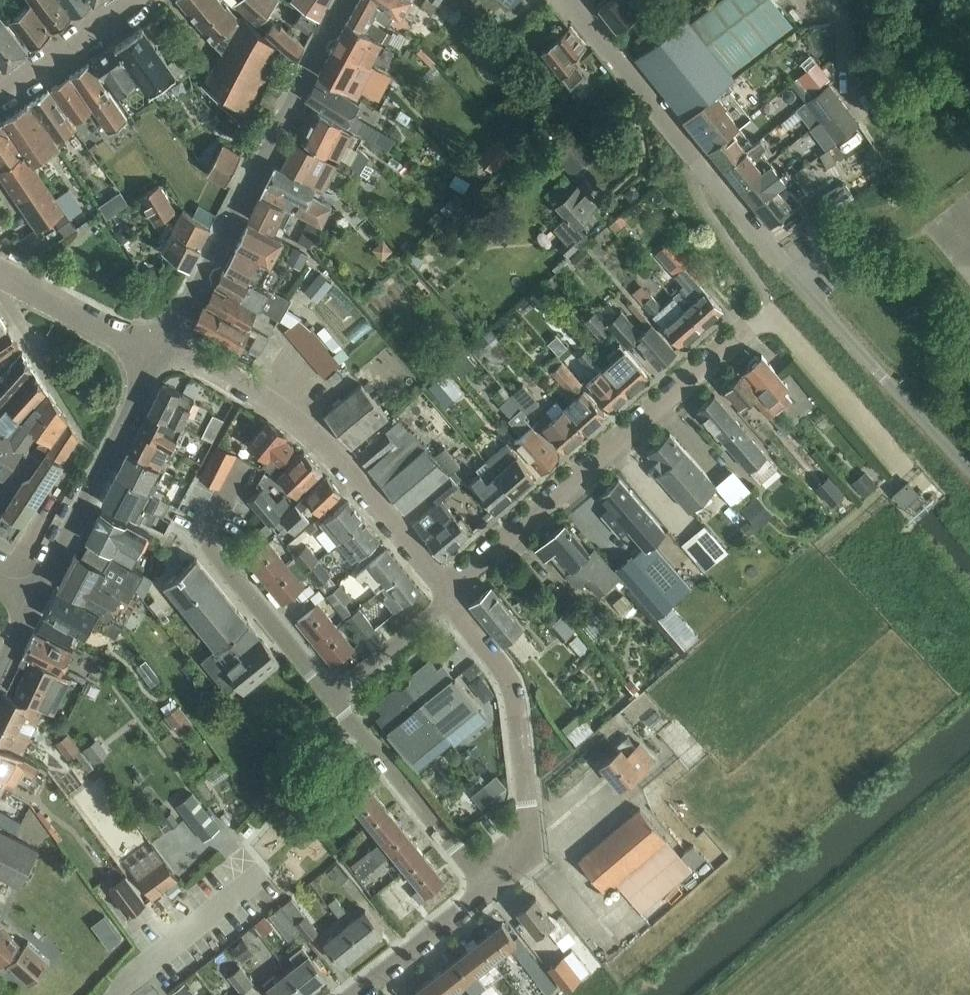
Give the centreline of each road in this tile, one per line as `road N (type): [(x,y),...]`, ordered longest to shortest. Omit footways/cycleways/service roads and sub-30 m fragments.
road 1 (residential): [(443,591),(775,320)]
road 2 (unclassified): [(969,468),(693,148)]
road 3 (residential): [(165,350),(340,0)]
road 4 (residential): [(165,350),(311,433),(443,591)]
road 5 (tertiary): [(0,677),(165,350)]
road 6 (residential): [(450,601),(498,665),(515,706),(529,837),(517,863),(488,888)]
road 7 (residential): [(330,698),(204,537),(247,463)]
road 8 (residential): [(488,888),(330,698)]
road 9 (unclassified): [(775,320),(930,488)]
road 10 (residential): [(693,148),(570,0)]
road 11 (tertiary): [(165,350),(0,276)]
road 12 (residential): [(0,101),(145,0)]
road 13 (residential): [(488,888),(354,994)]
road 14 (residential): [(330,698),(450,601)]

